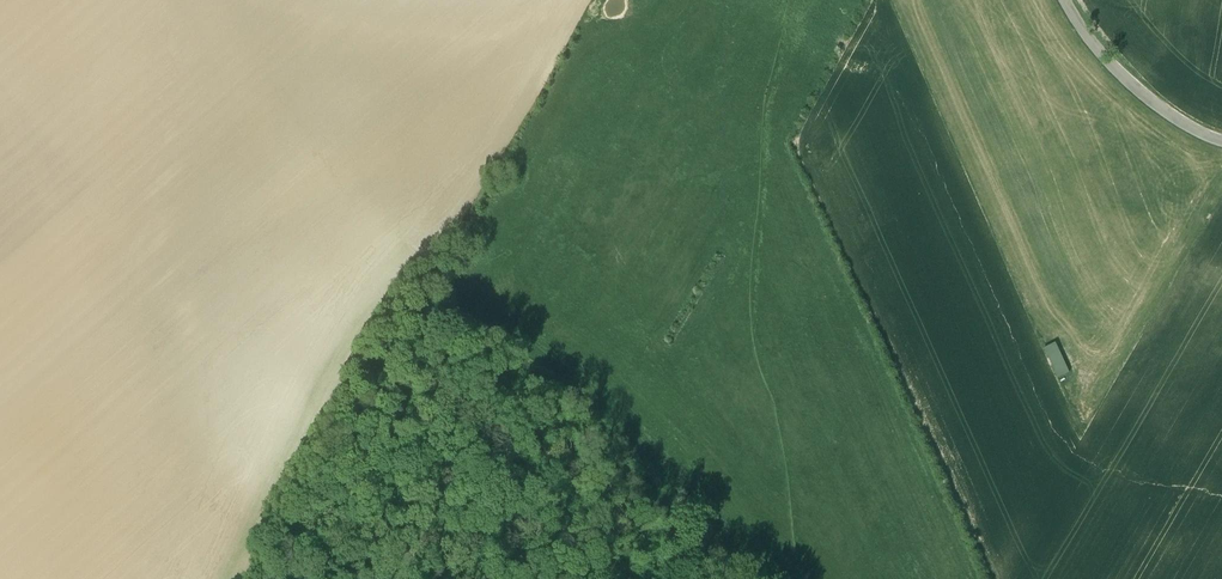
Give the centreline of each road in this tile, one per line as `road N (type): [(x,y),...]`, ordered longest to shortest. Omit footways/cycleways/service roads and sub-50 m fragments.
road 1 (unclassified): [(1221,140),(1126,79),(1064,0)]

